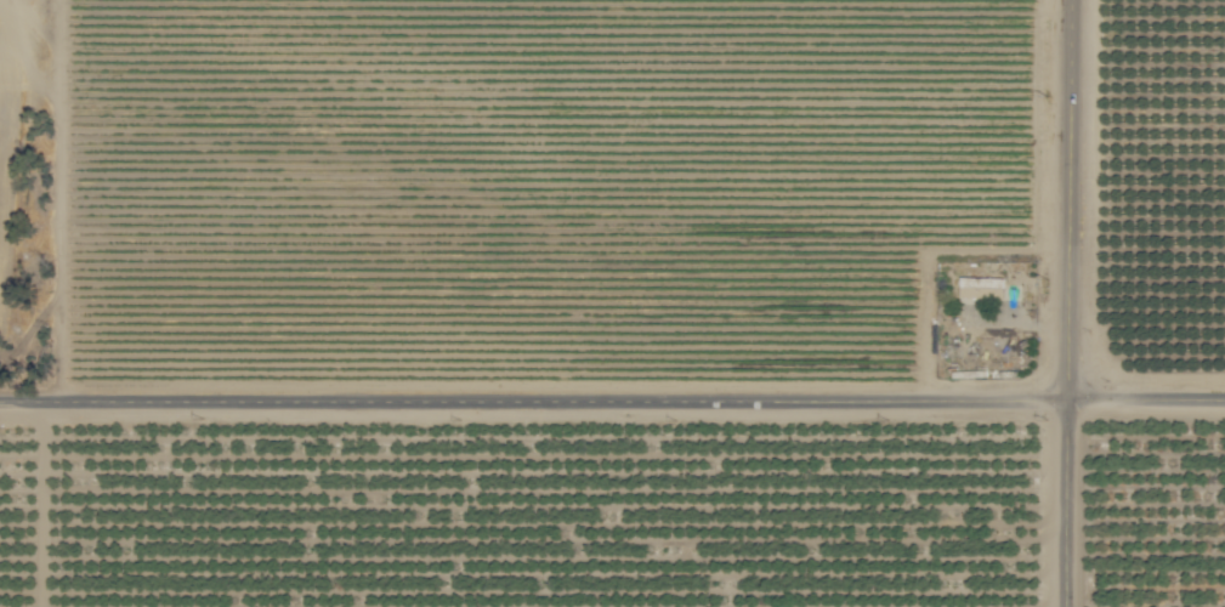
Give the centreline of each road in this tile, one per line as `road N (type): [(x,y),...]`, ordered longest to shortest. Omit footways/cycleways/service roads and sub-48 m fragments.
road 1 (residential): [(1073,398),(0,408)]
road 2 (residential): [(58,408),(60,0)]
road 3 (residential): [(1073,398),(1077,0)]
road 4 (residential): [(1071,606),(1073,398)]
road 5 (residential): [(1224,399),(1073,398)]

